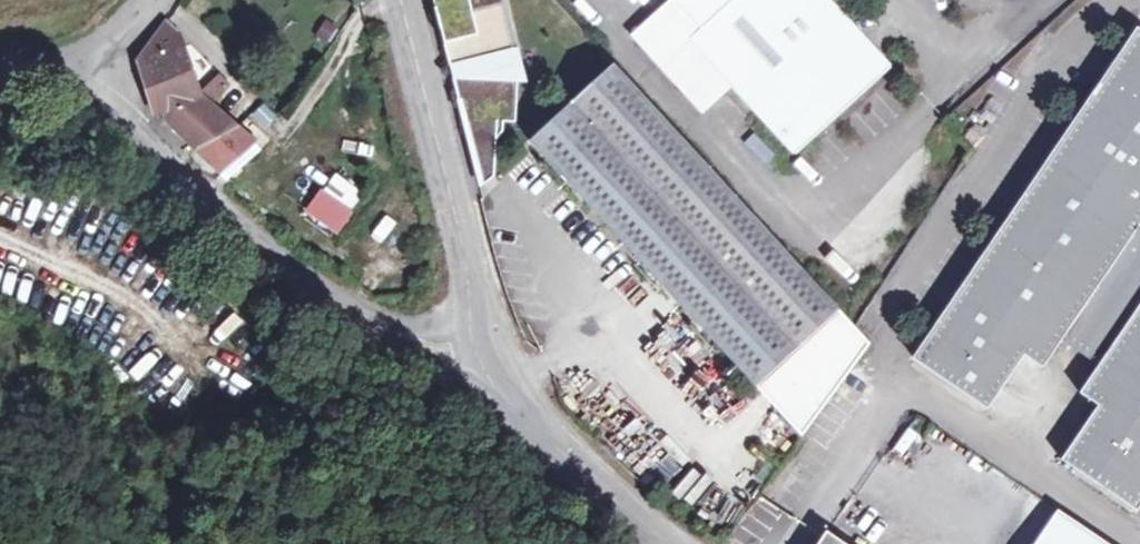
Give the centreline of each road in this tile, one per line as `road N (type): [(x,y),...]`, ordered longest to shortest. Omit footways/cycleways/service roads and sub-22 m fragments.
road 1 (residential): [(55,118),(194,200),(340,303),(411,339),(470,347)]
road 2 (residential): [(400,0),(466,273),(470,347)]
road 3 (residential): [(470,347),(503,403),(663,543)]
road 4 (residential): [(143,0),(55,118)]

